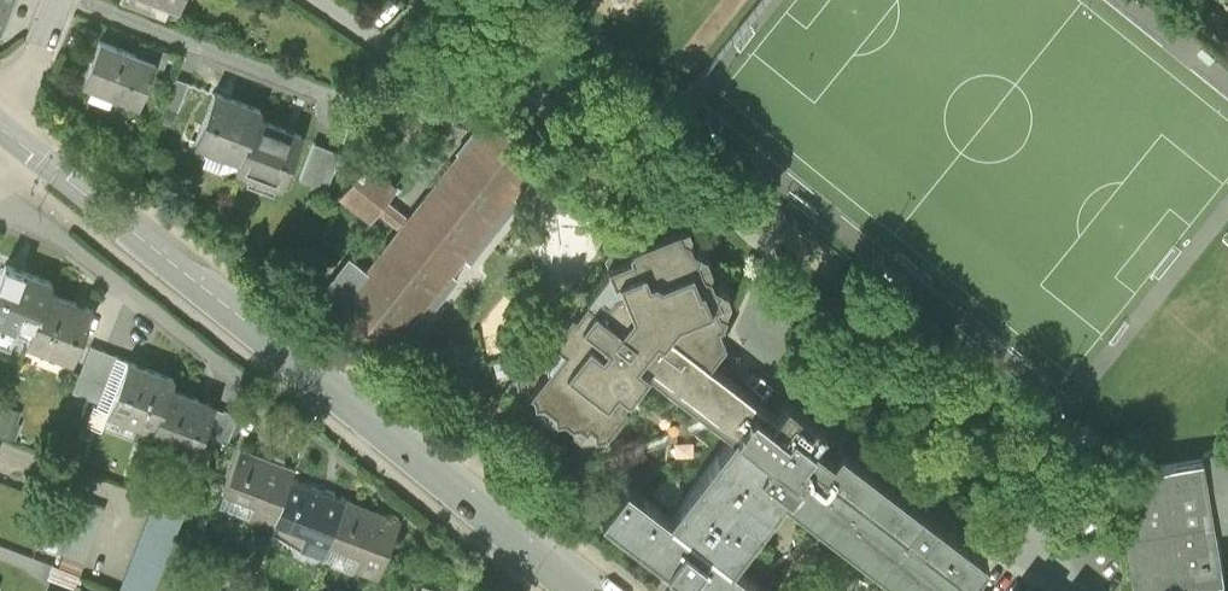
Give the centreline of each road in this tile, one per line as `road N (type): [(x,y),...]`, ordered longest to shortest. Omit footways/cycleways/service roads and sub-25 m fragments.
road 1 (secondary): [(578,590),(8,132)]
road 2 (residential): [(1082,590),(962,516),(771,365),(761,318)]
road 3 (residential): [(0,189),(250,385)]
road 4 (residential): [(460,102),(320,0)]
road 5 (residential): [(60,0),(8,132)]

